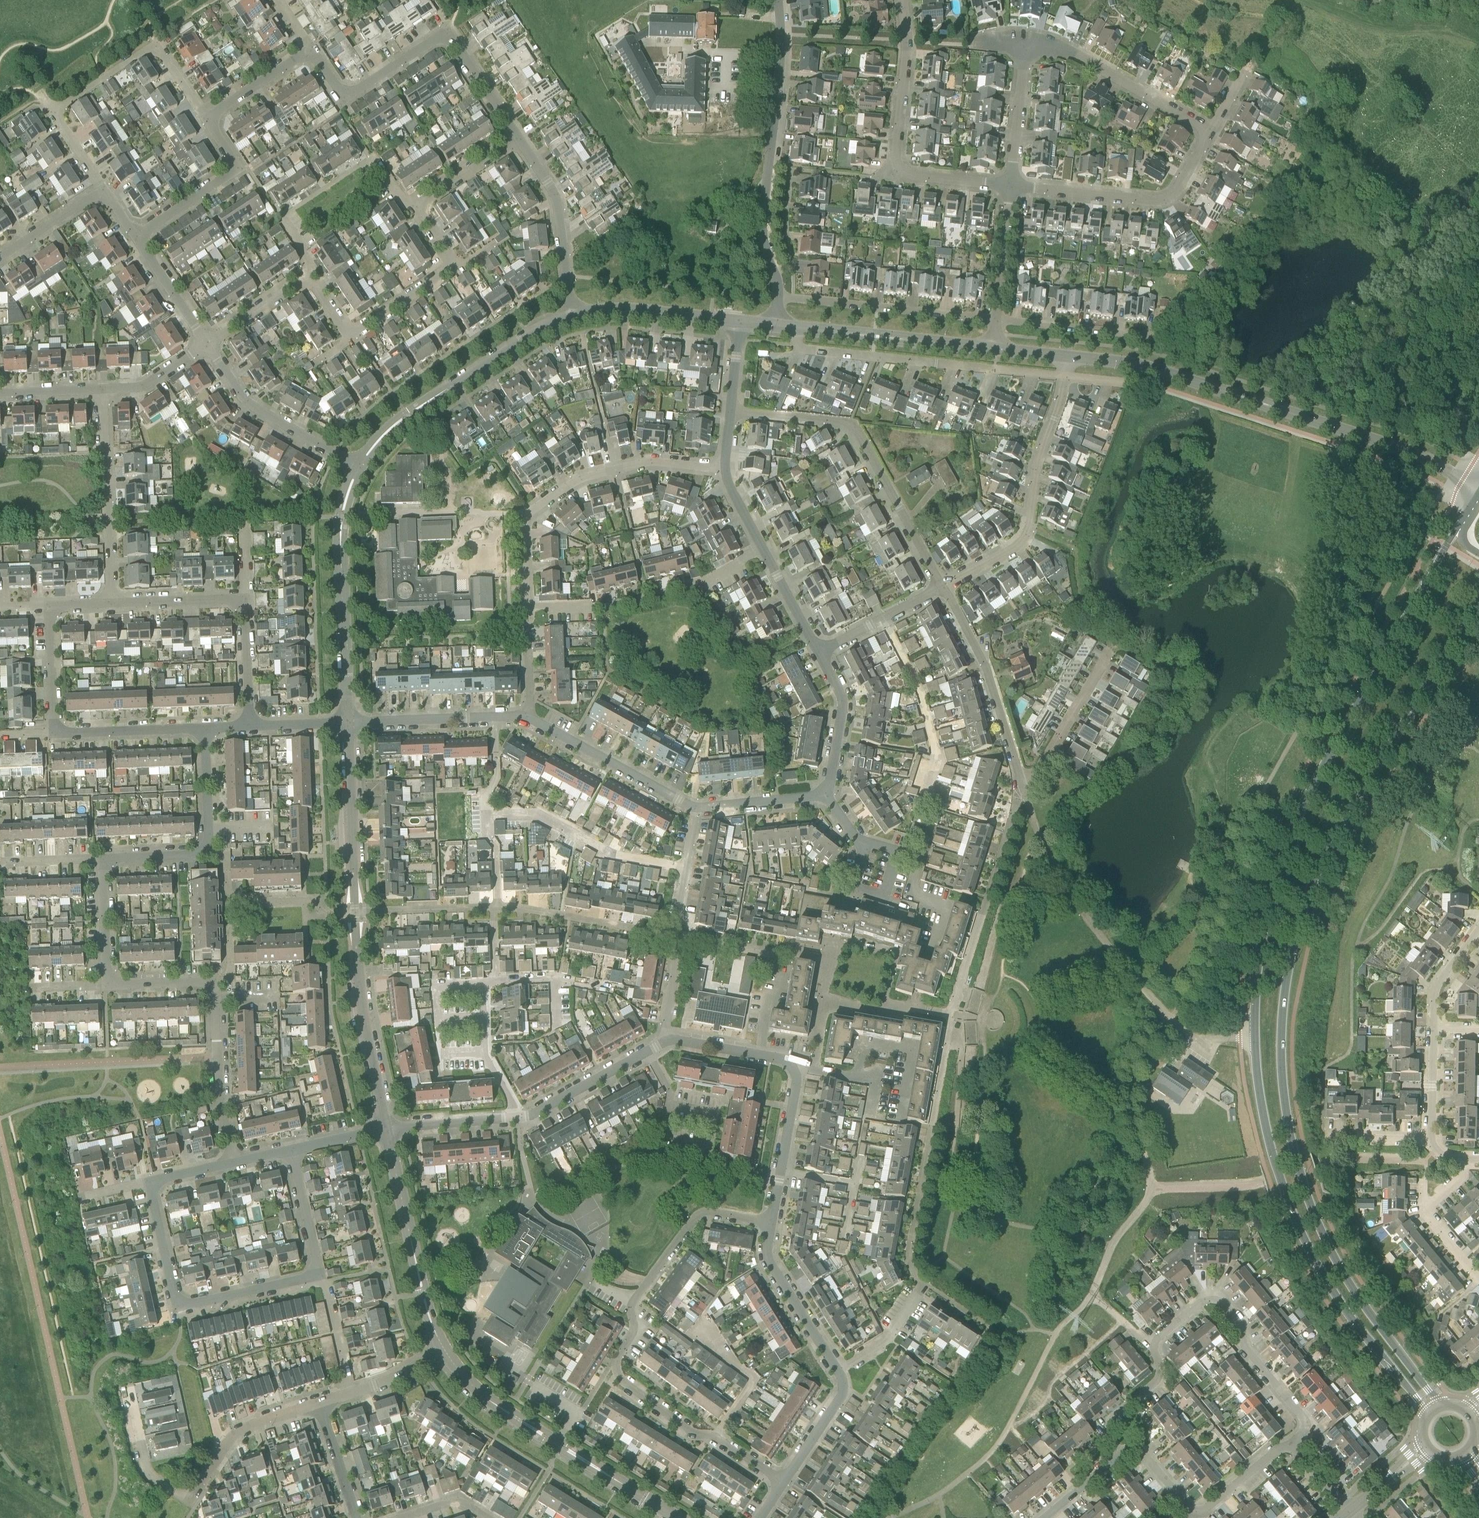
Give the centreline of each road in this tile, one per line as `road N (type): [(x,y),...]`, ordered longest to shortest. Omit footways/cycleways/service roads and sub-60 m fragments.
road 1 (tertiary): [(1458,528),(1306,798),(1271,896),(1255,1035),(1270,1144),(1294,1217),(1331,1288),(1429,1416)]
road 2 (tertiary): [(1443,1406),(1346,1279),(1312,1210),(1291,1140),(1281,1035),(1287,971),(1339,828),(1478,599)]
road 3 (residential): [(784,1483),(716,1437),(695,1434),(616,1370),(634,1330),(631,1306),(700,1211),(772,1222)]
road 4 (tertiary): [(1478,491),(1419,457),(1143,367),(1069,357)]
road 5 (tertiary): [(385,1129),(356,944),(348,722)]
road 6 (residential): [(1134,1440),(1114,1416),(1161,1377),(1156,1340),(1207,1299),(1221,1299),(1240,1322),(1243,1345),(1305,1420),(1306,1434),(1293,1445)]
road 7 (residential): [(1112,651),(1024,790),(987,669),(943,587)]
road 8 (residential): [(943,587),(854,427),(730,414)]
road 9 (residential): [(320,1404),(242,1431),(190,1501),(147,1472),(129,1389)]
road 10 (residential): [(527,611),(524,530),(531,513),(553,496),(615,468),(723,474)]
road 11 (residential): [(781,299),(764,239),(778,0)]
road 12 (residential): [(106,986),(216,982),(221,1108),(234,1163)]
road 13 (tertiary): [(678,1517),(495,1405),(445,1351)]
road 14 (residential): [(796,330),(800,349),(1066,378)]
road 15 (residential): [(772,1222),(797,1079),(792,1067),(669,1040)]
road 16 (residential): [(1011,185),(899,168),(902,0)]
road 17 (residential): [(322,1275),(178,1307),(149,1182)]
road 18 (residential): [(1066,378),(1035,469),(1025,538),(943,587)]
road 19 (tertiary): [(348,722),(341,549),(358,467)]
road 20 (residential): [(669,1040),(681,937),(673,936),(696,808)]
road 21 (residential): [(1011,185),(1150,204),(1174,197),(1213,132)]
road 22 (residential): [(102,861),(208,857),(205,728)]
road 23 (tertiary): [(445,1351),(422,1293),(385,1129)]
road 24 (residential): [(998,321),(781,299)]
road 25 (residential): [(113,605),(103,390)]
road 26 (residential): [(206,120),(155,44),(54,113)]
road 27 (residential): [(1026,47),(1071,52),(1213,132)]
road 28 (tertiary): [(358,467),(407,415),(522,342)]
road 29 (tertiary): [(995,349),(796,330)]
road 30 (residential): [(358,467),(248,404),(207,344)]
road 31 (residential): [(528,717),(696,808)]
road 32 (residential): [(571,315),(558,200),(518,137)]
road 33 (residential): [(137,238),(238,170),(206,120)]
road 34 (residential): [(312,51),(344,99),(447,31)]
road 35 (residential): [(348,722),(528,717)]
road 36 (residential): [(839,1372),(772,1268),(772,1222)]
road 37 (tertiary): [(740,324),(571,315)]
road 38 (residential): [(669,1040),(519,1118)]
road 39 (residential): [(1478,1279),(1422,1209),(1478,1162)]
road 40 (residential): [(1152,337),(998,321)]
road 41 (residential): [(519,1118),(485,1052),(484,984),(496,983)]
road 42 (residential): [(54,734),(205,728)]
road 43 (residential): [(828,795),(845,703),(818,653)]
road 44 (residential): [(943,587),(818,653)]
road 45 (residential): [(1011,185),(1026,47)]
road 46 (residential): [(998,321),(1011,185)]
road 47 (residential): [(519,1118),(385,1129)]
road 48 (residential): [(113,605),(246,600)]
road 49 (residential): [(696,808),(828,795)]
road 50 (residential): [(784,1483),(842,1398),(839,1372)]
road 51 (residential): [(322,1275),(292,1150)]
road 52 (residential): [(518,137),(447,31)]
road 53 (residential): [(54,734),(49,607)]
road 54 (residential): [(207,344),(137,238)]
road 55 (residential): [(312,51),(206,120)]
road 56 (residential): [(105,189),(0,259)]
road 57 (residential): [(253,726),(246,600)]
road 58 (residential): [(106,986),(102,861)]
road 59 (residential): [(839,1372),(887,1338),(923,1284)]
road 60 (residential): [(349,332),(451,263)]
road 61 (residential): [(352,1394),(322,1275)]
road 62 (residential): [(207,344),(308,281)]
road 63 (residential): [(422,207),(518,137)]

